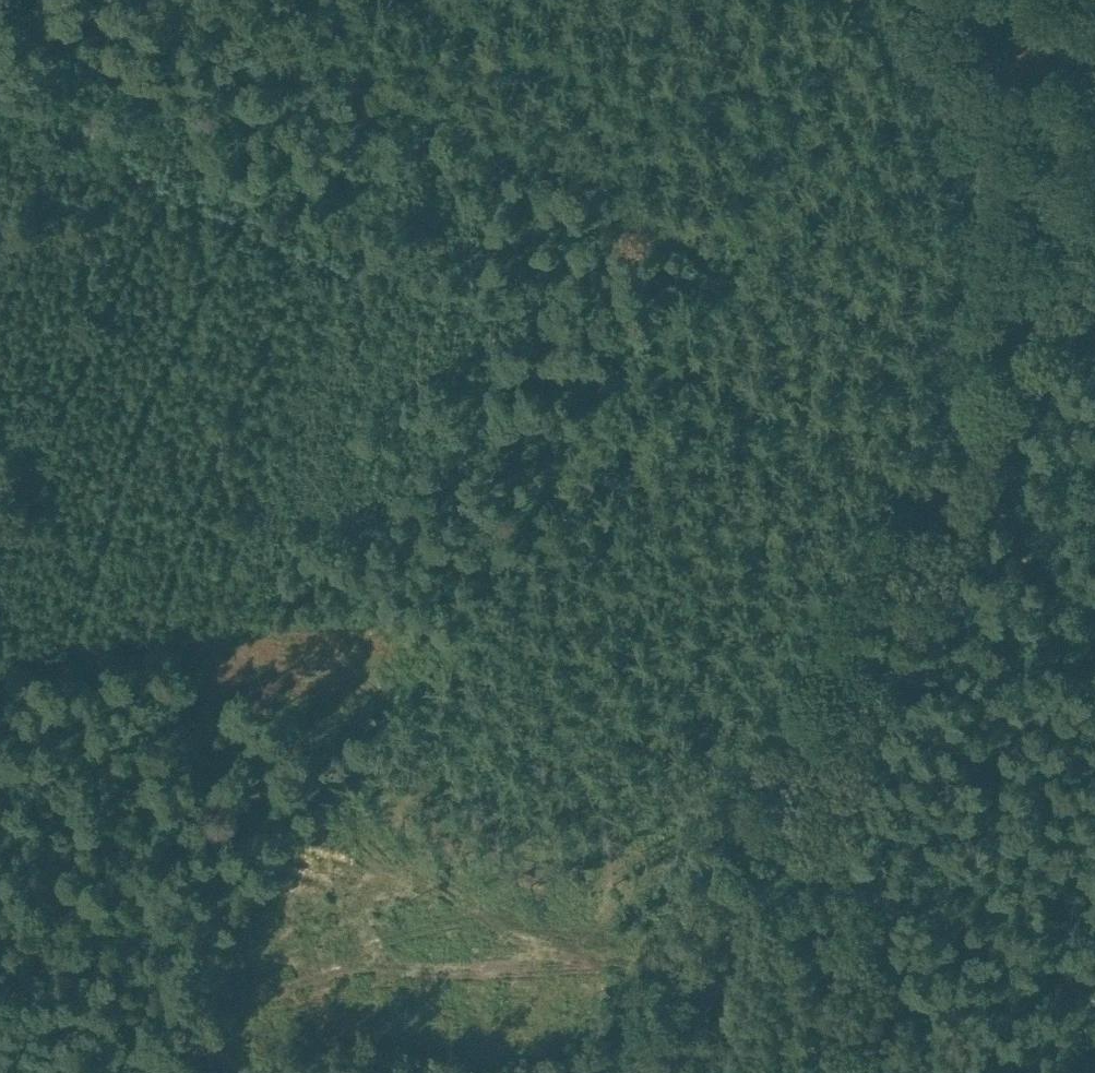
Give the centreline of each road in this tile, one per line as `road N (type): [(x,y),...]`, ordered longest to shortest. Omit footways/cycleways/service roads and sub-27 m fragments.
road 1 (track): [(865,0),(487,549),(279,867),(197,1020),(180,1072)]
road 2 (unclassified): [(1094,166),(670,1072)]

